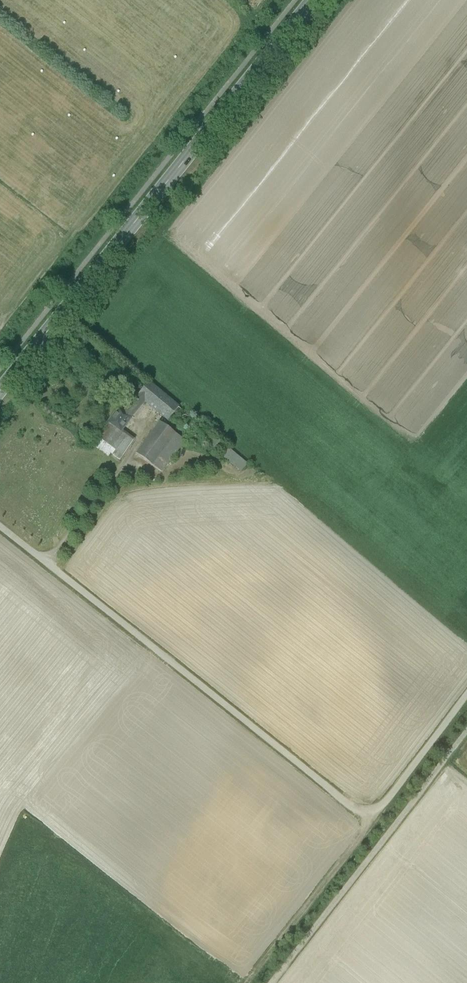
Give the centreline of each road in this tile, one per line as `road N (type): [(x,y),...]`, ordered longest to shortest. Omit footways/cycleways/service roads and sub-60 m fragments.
road 1 (track): [(0,527),(348,805),(375,817),(466,699)]
road 2 (primary): [(0,390),(313,0)]
road 3 (track): [(268,982),(466,729)]
road 4 (track): [(245,982),(375,817)]
road 5 (track): [(50,567),(145,433)]

